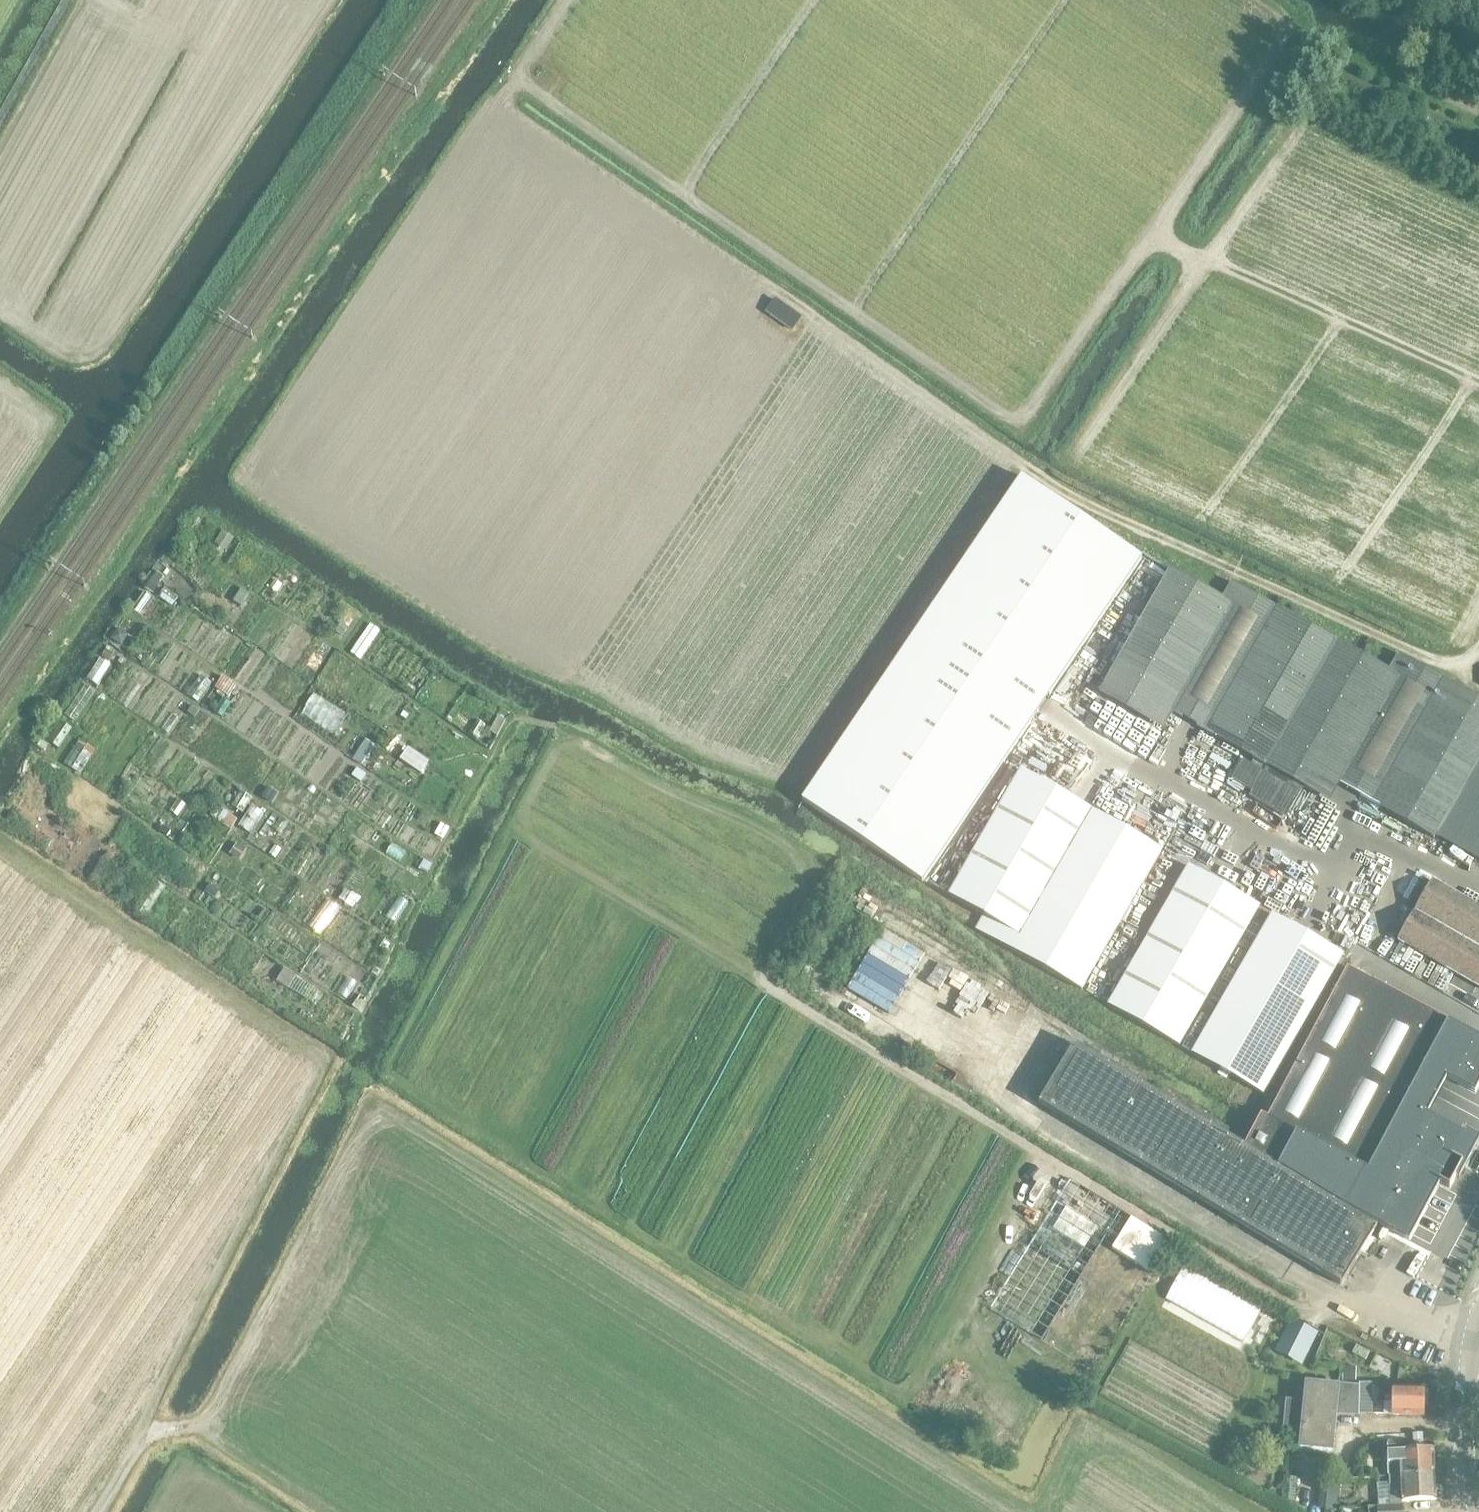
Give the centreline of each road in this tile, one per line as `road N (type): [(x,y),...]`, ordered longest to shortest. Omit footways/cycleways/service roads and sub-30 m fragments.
road 1 (track): [(496,101),(1065,496),(1442,664),(1478,649)]
road 2 (track): [(558,728),(665,789),(761,828),(801,860),(812,883),(758,975),(1316,1322),(1332,1303)]
road 3 (track): [(100,1511),(148,1433),(201,1431),(327,1511)]
road 4 (unclassified): [(1463,1511),(1458,1424),(1478,1318)]

